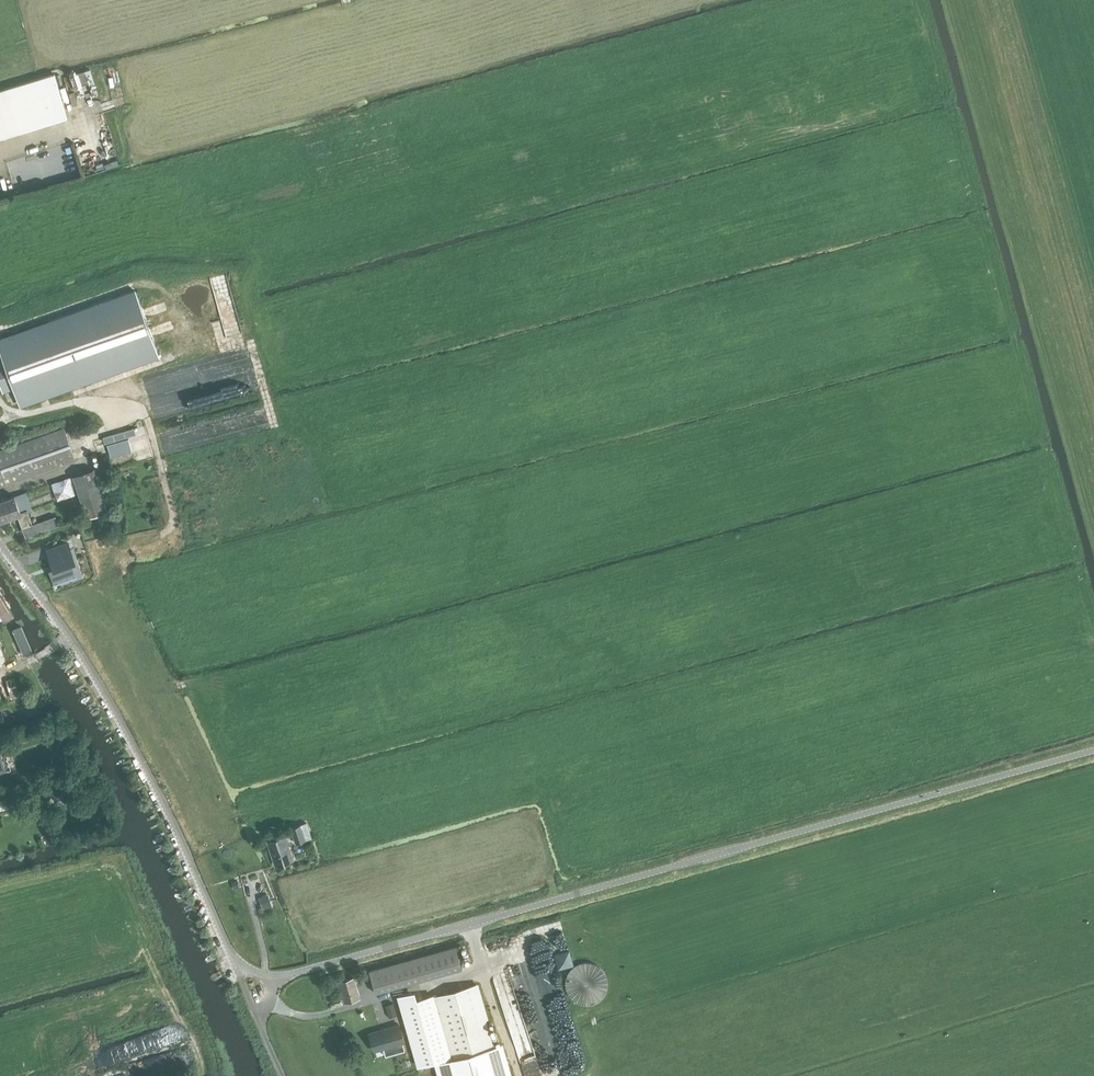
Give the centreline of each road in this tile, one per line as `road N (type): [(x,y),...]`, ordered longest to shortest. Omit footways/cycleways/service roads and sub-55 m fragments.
road 1 (unclassified): [(282,976),(1093,749)]
road 2 (unclassified): [(233,960),(132,740),(0,543)]

